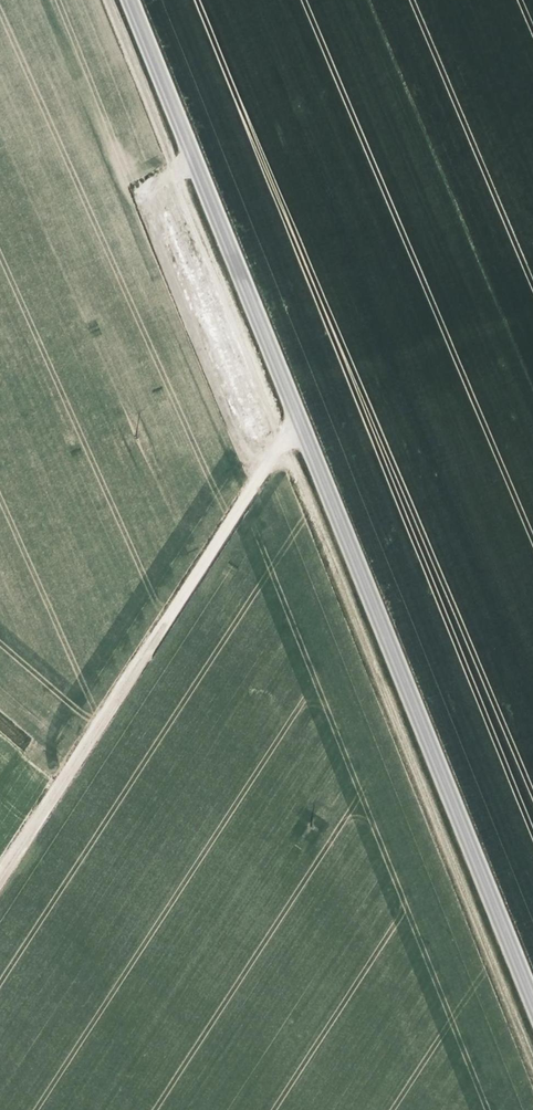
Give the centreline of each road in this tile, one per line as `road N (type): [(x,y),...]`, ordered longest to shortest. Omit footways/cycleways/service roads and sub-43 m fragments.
road 1 (unclassified): [(532,1018),(129,0)]
road 2 (track): [(297,421),(0,877)]

